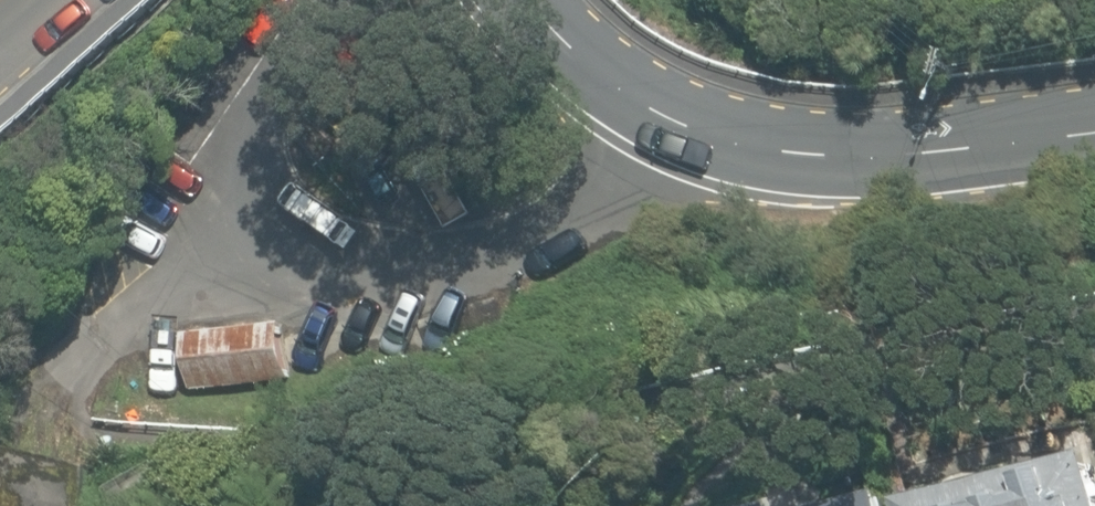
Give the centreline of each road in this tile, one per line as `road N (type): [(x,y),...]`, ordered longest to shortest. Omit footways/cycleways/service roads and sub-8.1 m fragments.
road 1 (unclassified): [(620,94),(612,148),(573,192),(518,235),(459,254),(386,265),(330,262),(276,242),(225,210)]
road 2 (secondary): [(620,94),(723,140),(789,159),(892,162),(1094,136)]
road 3 (unclassified): [(225,210),(225,170),(237,132),(324,0)]
road 4 (unclassified): [(125,304),(225,210)]
road 5 (secondary): [(522,0),(545,32),(620,94)]

